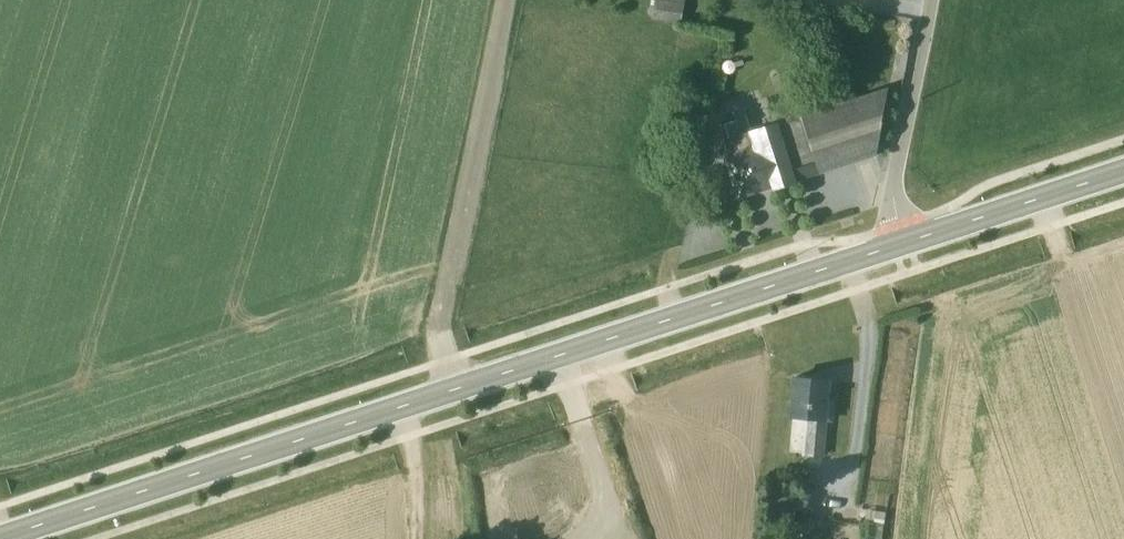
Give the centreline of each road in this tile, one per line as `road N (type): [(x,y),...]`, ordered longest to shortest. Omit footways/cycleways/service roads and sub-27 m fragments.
road 1 (primary): [(0,538),(898,246)]
road 2 (track): [(506,0),(436,326),(448,392)]
road 3 (unclassified): [(932,0),(893,197),(898,246)]
road 4 (primary): [(898,246),(1123,172)]
road 5 (track): [(418,538),(400,408)]

